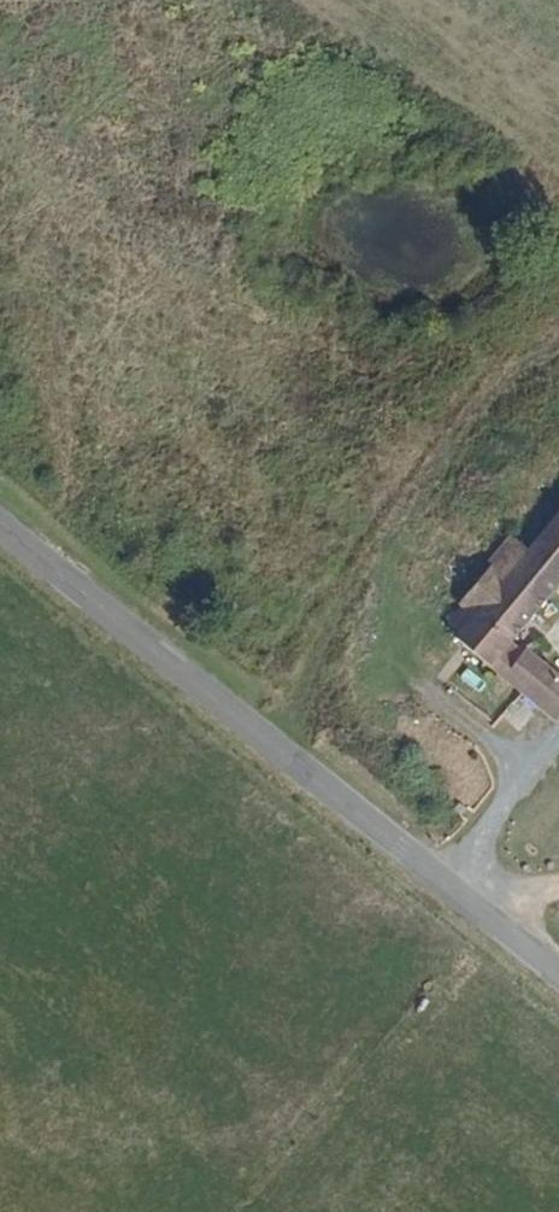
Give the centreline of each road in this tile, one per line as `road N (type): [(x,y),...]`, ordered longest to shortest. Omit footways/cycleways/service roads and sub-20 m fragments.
road 1 (unclassified): [(0,527),(558,975)]
road 2 (track): [(275,746),(366,560),(489,394),(558,345)]

